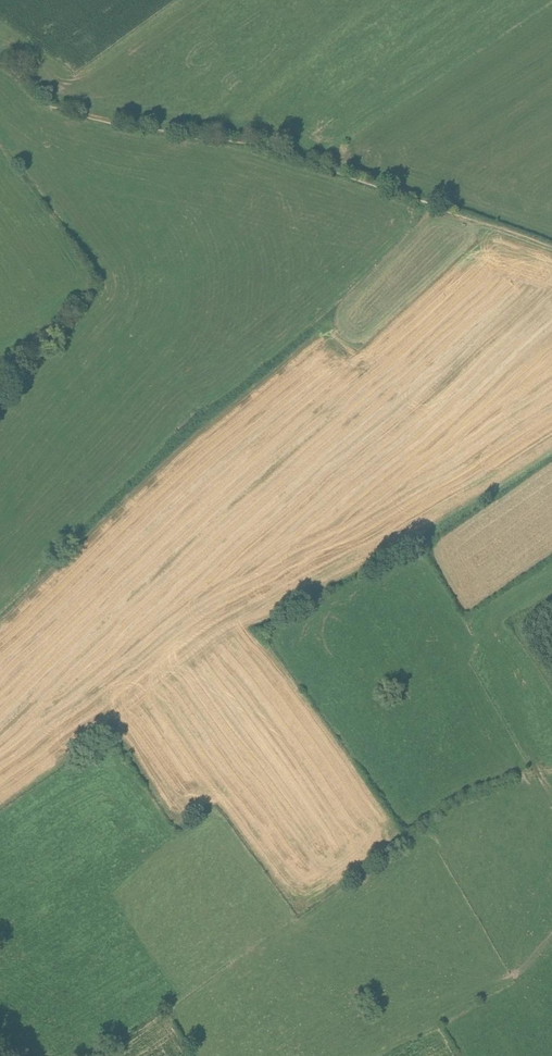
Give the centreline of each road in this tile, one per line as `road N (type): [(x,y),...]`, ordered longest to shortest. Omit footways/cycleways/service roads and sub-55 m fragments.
road 1 (track): [(551,249),(430,206)]

